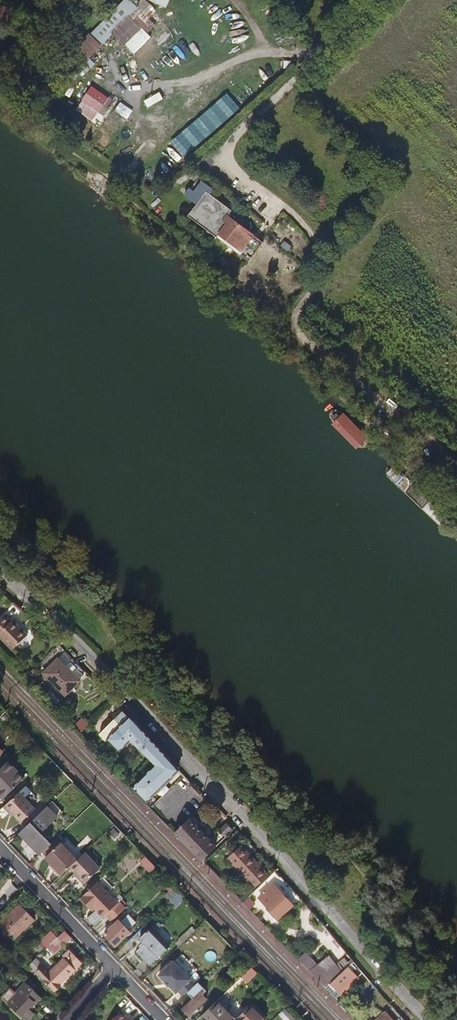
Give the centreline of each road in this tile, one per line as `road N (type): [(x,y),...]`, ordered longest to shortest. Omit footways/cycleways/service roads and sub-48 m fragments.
road 1 (residential): [(430,1019),(132,698)]
road 2 (track): [(433,448),(290,325)]
road 3 (residential): [(0,846),(115,968)]
road 4 (track): [(290,325),(320,272),(319,246),(286,210)]

